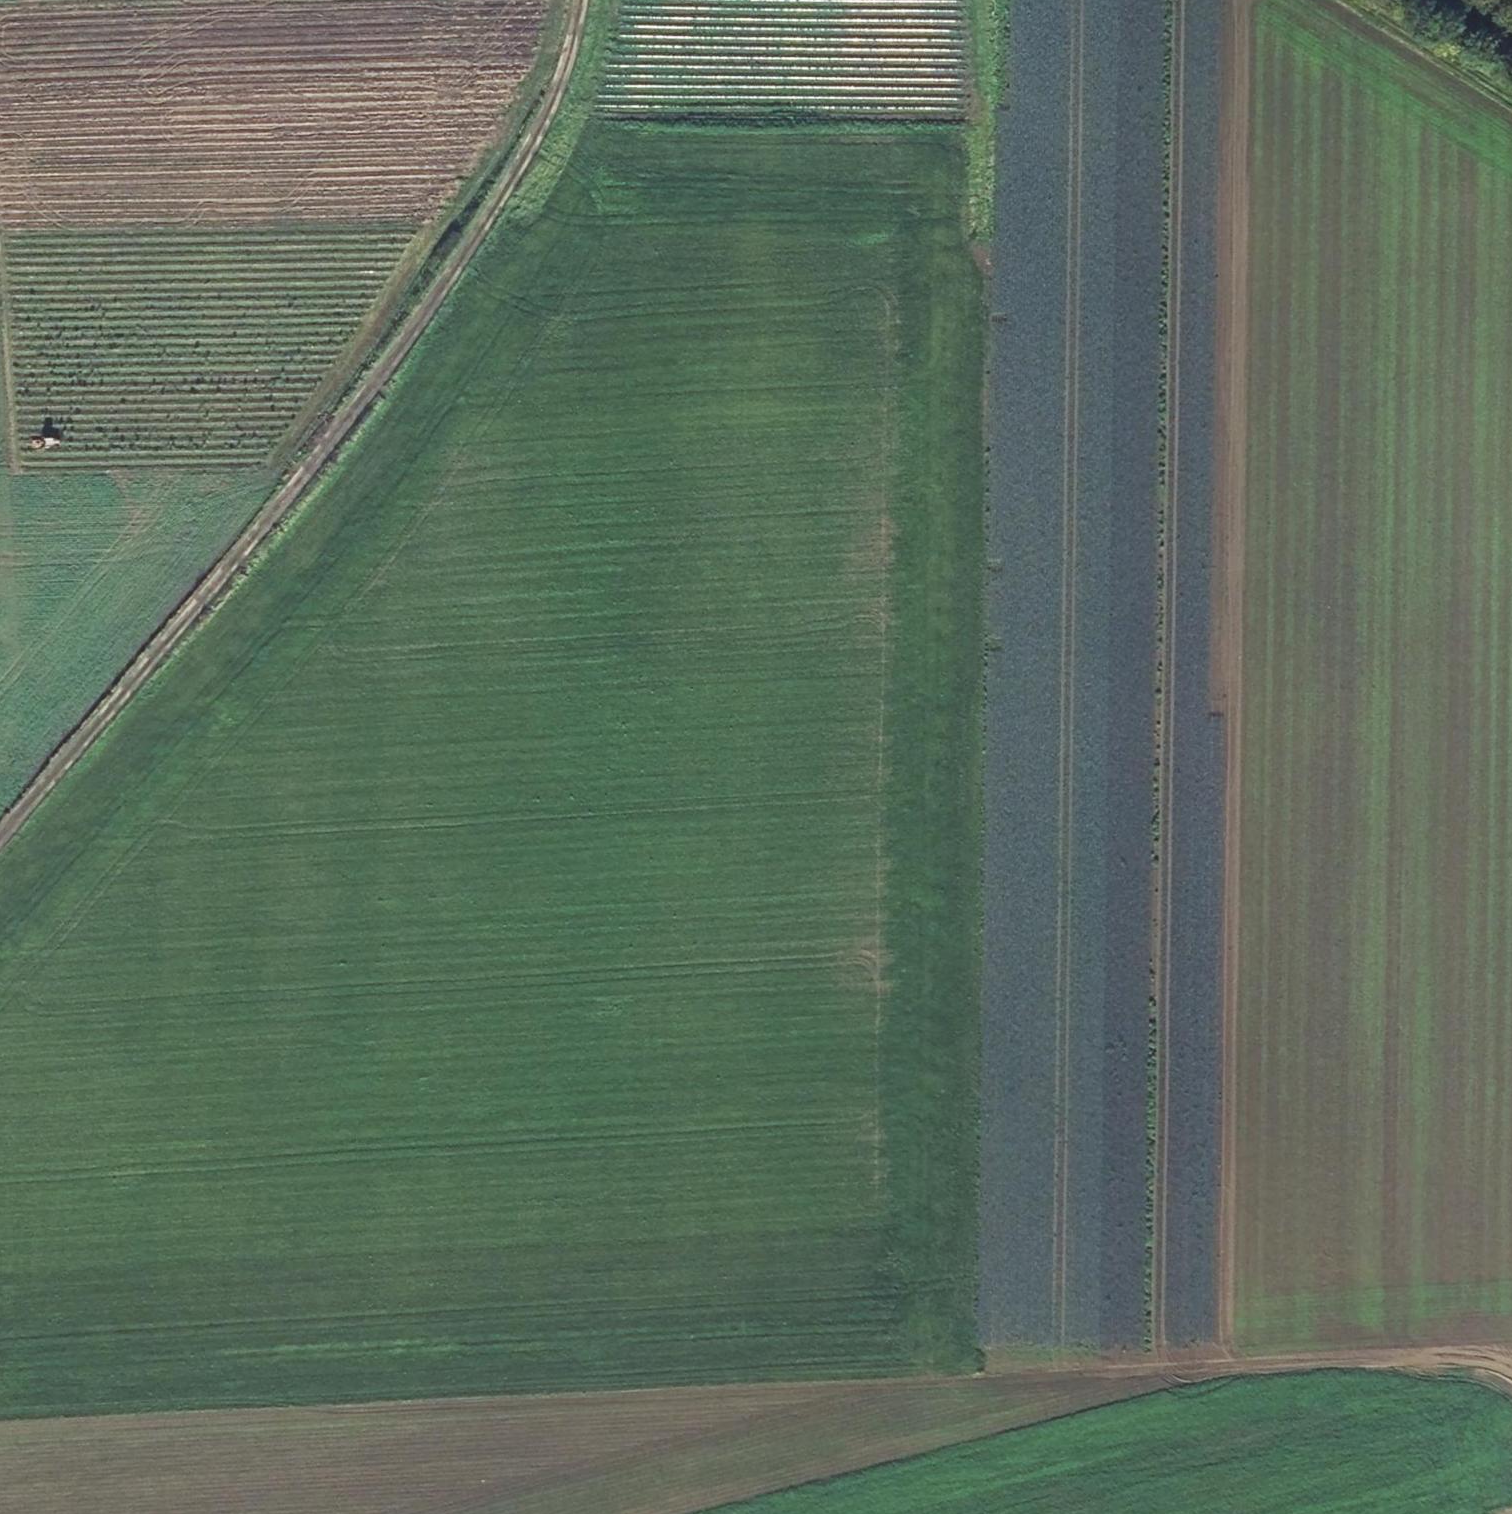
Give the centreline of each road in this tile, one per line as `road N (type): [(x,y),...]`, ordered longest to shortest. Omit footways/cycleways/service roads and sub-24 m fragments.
road 1 (track): [(579,0),(526,154),(458,276),(0,835)]
road 2 (track): [(1350,0),(1511,105)]

